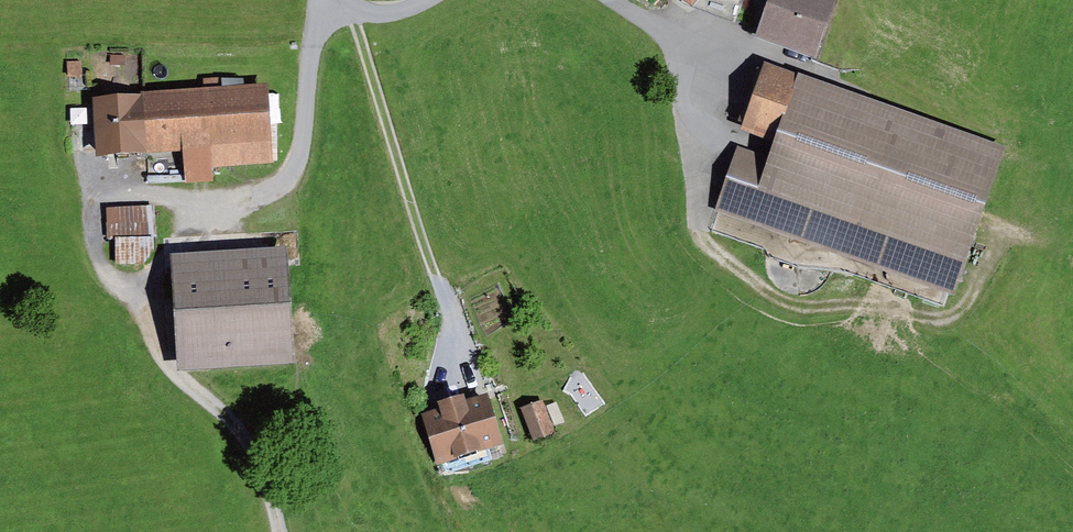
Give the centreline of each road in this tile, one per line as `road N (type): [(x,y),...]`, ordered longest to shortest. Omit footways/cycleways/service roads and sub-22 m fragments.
road 1 (track): [(1007,231),(966,313),(952,323),(810,313),(777,303),(707,243),(670,40)]
road 2 (track): [(466,384),(355,14)]
road 3 (track): [(279,531),(262,469),(243,436),(161,358),(96,246)]
road 4 (residential): [(834,77),(718,45),(670,40),(603,0)]

